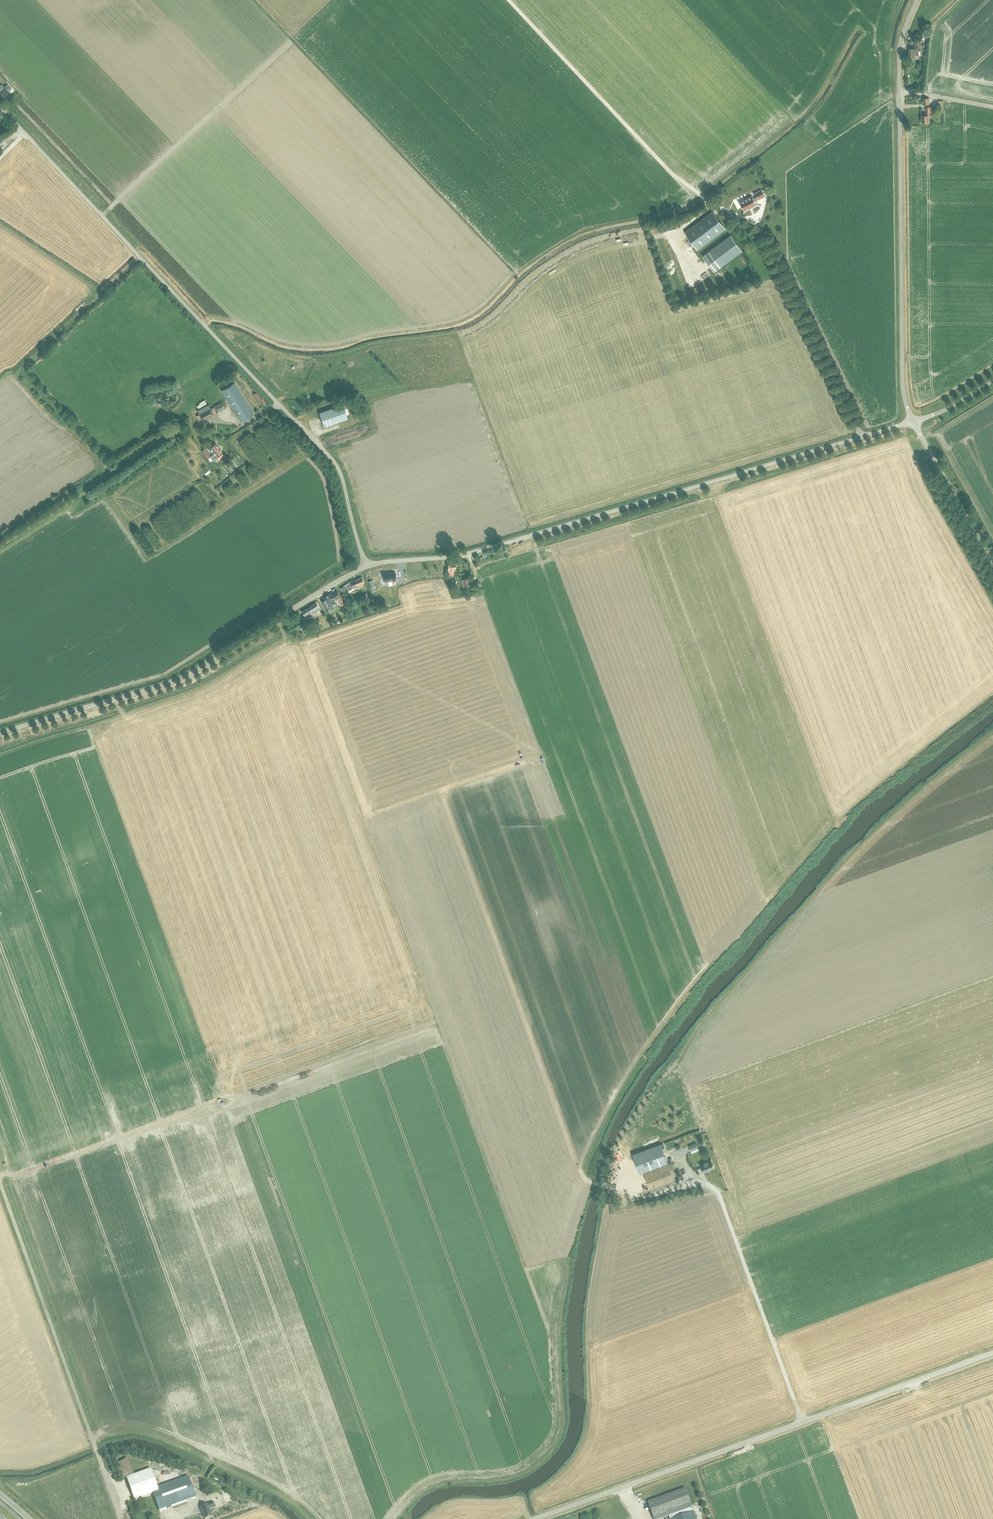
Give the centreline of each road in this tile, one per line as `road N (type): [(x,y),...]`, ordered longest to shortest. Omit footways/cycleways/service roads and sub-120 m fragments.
road 1 (unclassified): [(367,567),(332,460),(0,107)]
road 2 (unclassified): [(367,567),(465,555),(913,422)]
road 3 (tertiary): [(537,1518),(992,1353)]
road 4 (unclassified): [(913,422),(903,375),(899,91),(901,40),(917,0)]
road 5 (unclassified): [(0,733),(182,678),(367,567)]
road 6 (track): [(509,0),(670,171),(712,204),(674,234),(697,278)]
road 7 (track): [(105,466),(23,371),(139,255)]
road 8 (track): [(94,1446),(0,1177)]
road 9 (unclassified): [(992,563),(913,422)]
road 10 (track): [(82,496),(213,420)]

